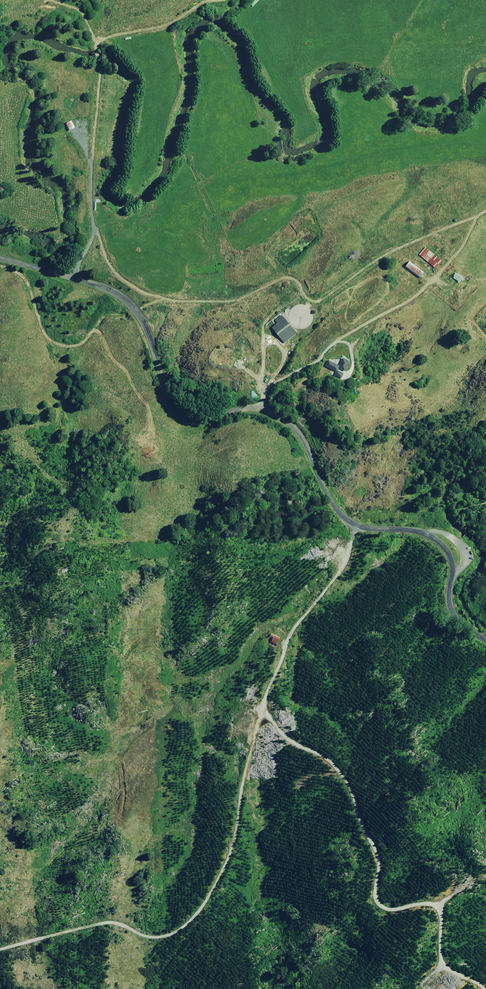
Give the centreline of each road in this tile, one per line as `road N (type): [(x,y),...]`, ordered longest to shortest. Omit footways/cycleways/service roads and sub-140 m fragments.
road 1 (tertiary): [(0,256),(122,297),(146,327),(184,410),(200,416),(258,409),(283,419),(350,520),(425,531),(441,541),(454,567),(451,607),(485,636)]
road 2 (track): [(0,959),(105,932),(177,930),(194,914),(226,862),(276,663),(359,523)]
road 3 (track): [(289,374),(411,299),(485,213)]

